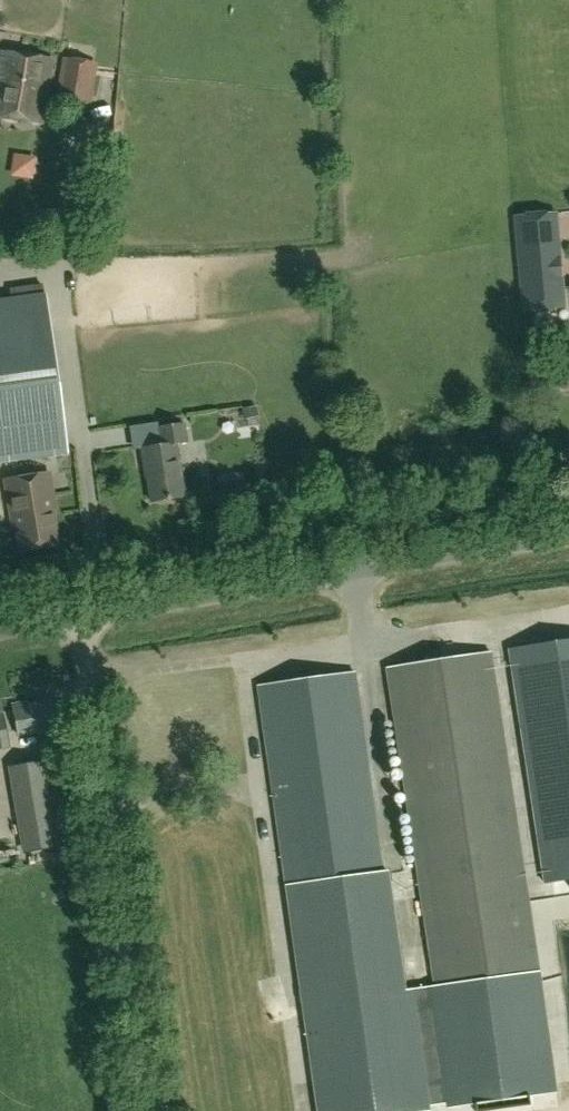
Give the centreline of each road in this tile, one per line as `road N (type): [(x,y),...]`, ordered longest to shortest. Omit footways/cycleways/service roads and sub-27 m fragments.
road 1 (unclassified): [(568,532),(78,619)]
road 2 (unclassified): [(151,1110),(78,619)]

